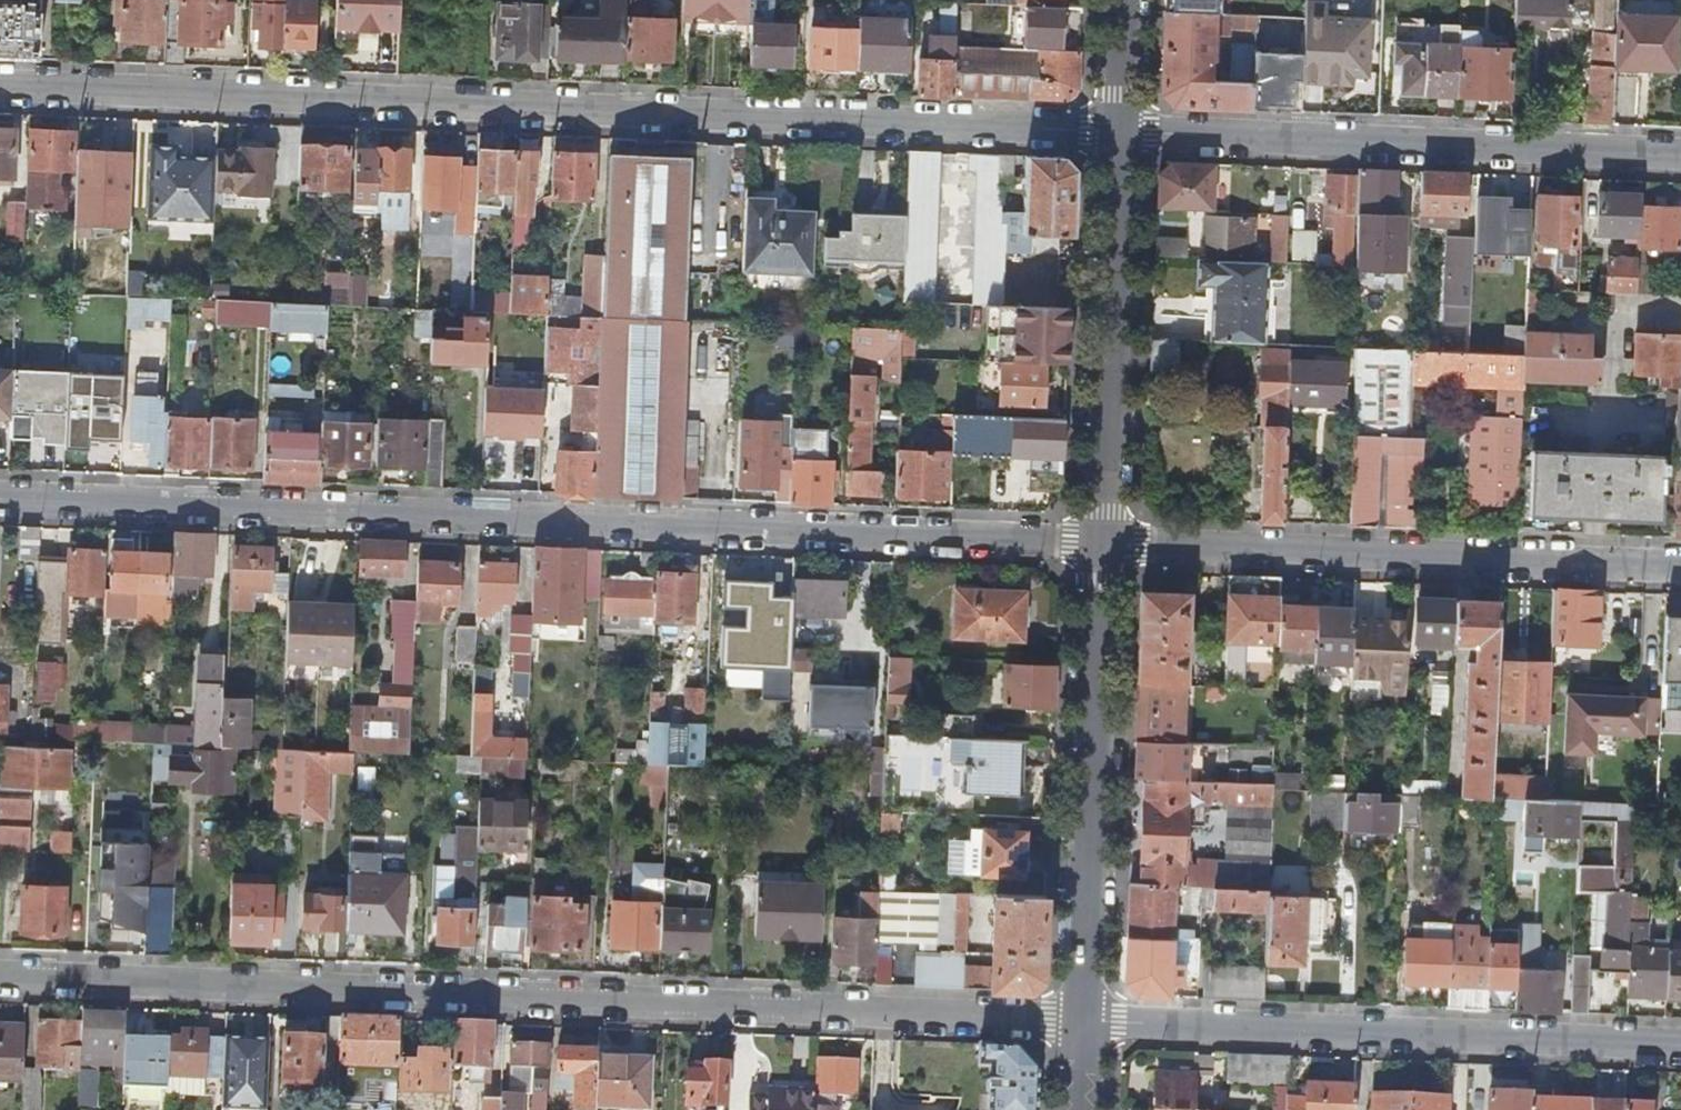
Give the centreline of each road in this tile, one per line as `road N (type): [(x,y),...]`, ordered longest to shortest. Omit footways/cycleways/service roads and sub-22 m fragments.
road 1 (residential): [(0,86),(1119,131)]
road 2 (residential): [(1100,543),(0,499)]
road 3 (residential): [(0,976),(1081,1020)]
road 4 (residential): [(1081,1020),(1680,1045)]
road 5 (residential): [(1100,543),(1680,568)]
road 6 (residential): [(1119,131),(1680,154)]
road 7 (residential): [(1100,543),(1081,1020)]
road 8 (residential): [(1119,131),(1100,543)]
road 9 (residential): [(1125,0),(1119,131)]

